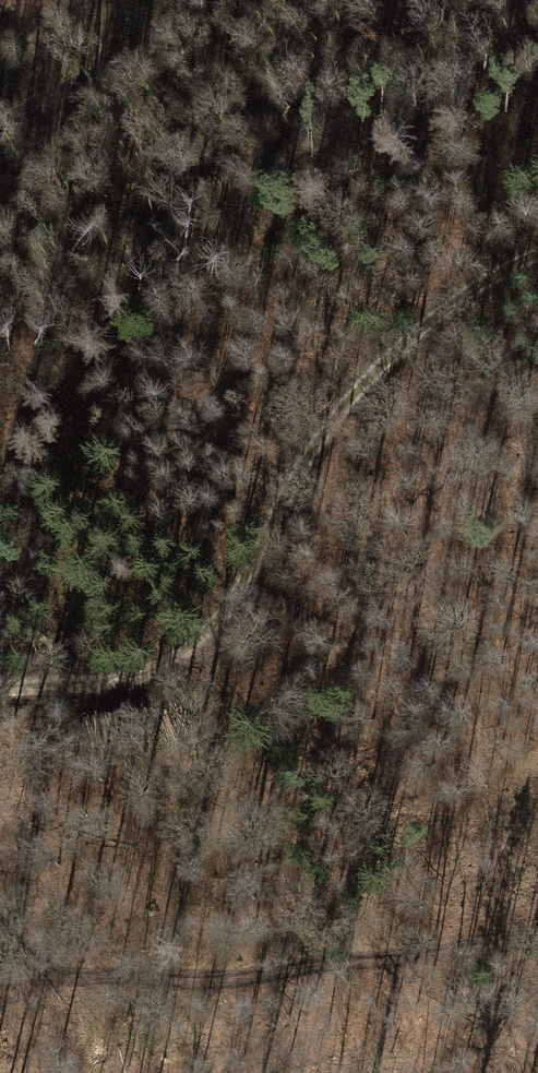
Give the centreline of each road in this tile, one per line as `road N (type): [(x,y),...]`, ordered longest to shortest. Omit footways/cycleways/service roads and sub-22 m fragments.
road 1 (track): [(537,257),(439,320),(353,403),(289,492),(239,612),(182,670),(108,691),(0,695)]
road 2 (track): [(537,935),(223,982),(86,980),(52,973),(23,955),(0,915)]
road 3 (track): [(244,0),(148,77),(0,157)]

